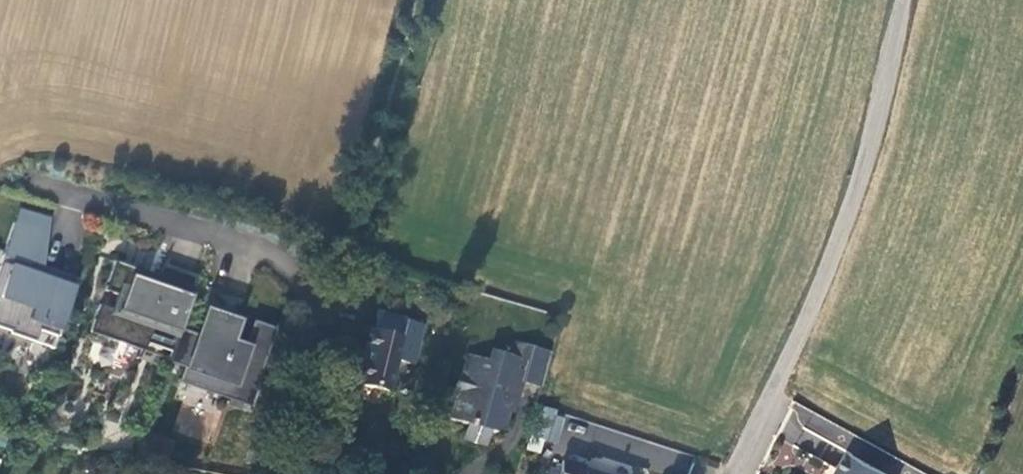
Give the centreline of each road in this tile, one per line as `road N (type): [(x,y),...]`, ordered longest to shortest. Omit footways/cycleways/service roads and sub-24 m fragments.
road 1 (unclassified): [(735,473),(861,182),(905,0)]
road 2 (unclassified): [(324,341),(283,473)]

